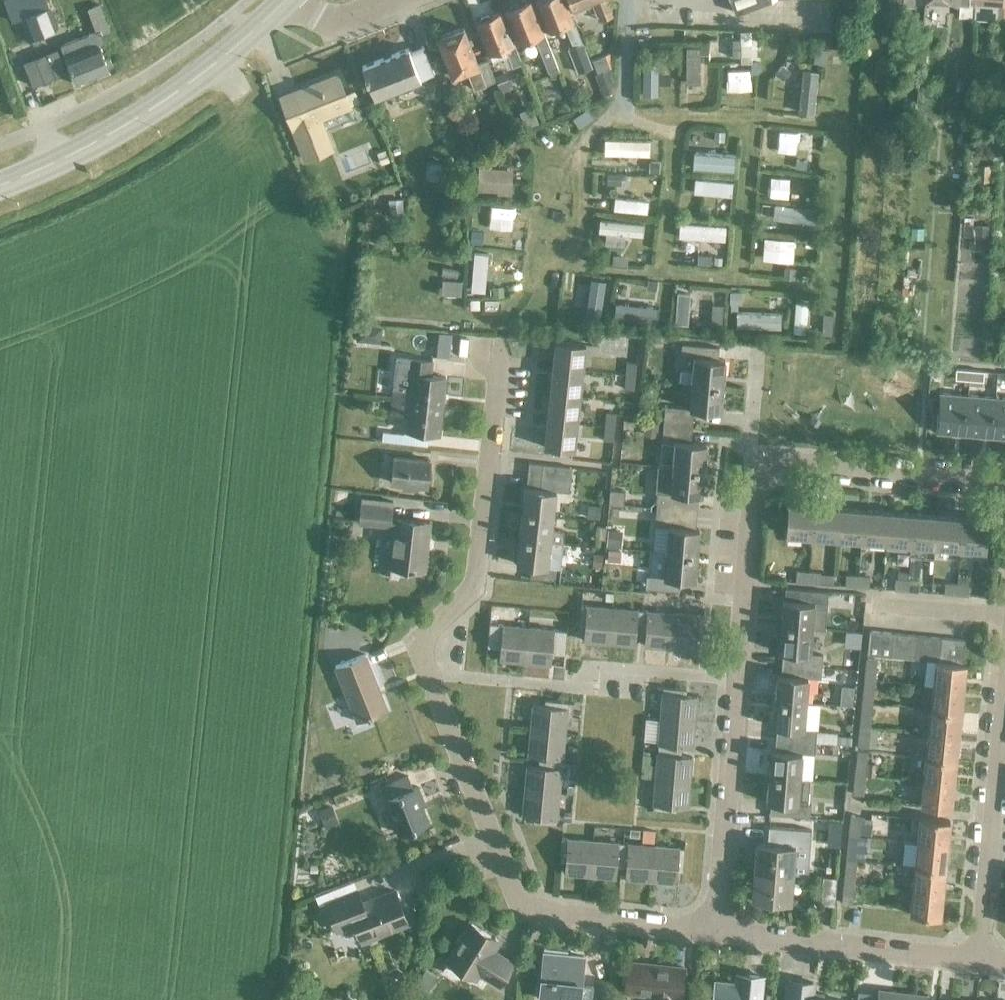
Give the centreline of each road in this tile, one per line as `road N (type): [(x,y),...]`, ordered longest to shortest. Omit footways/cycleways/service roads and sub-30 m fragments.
road 1 (residential): [(718,934),(547,914),(527,904),(436,688)]
road 2 (residential): [(436,688),(426,639),(477,583),(500,355)]
road 3 (secondary): [(0,185),(99,141),(168,99),(282,3)]
road 4 (residential): [(436,688),(450,677),(568,686),(597,667),(740,680)]
road 5 (residential): [(980,961),(718,934)]
road 6 (residential): [(718,934),(740,680)]
road 7 (residential): [(980,961),(1004,717)]
road 8 (residential): [(1004,478),(778,464),(763,471)]
road 9 (residential): [(740,680),(755,486),(763,471)]
road 10 (residential): [(763,471),(750,442),(757,351)]

